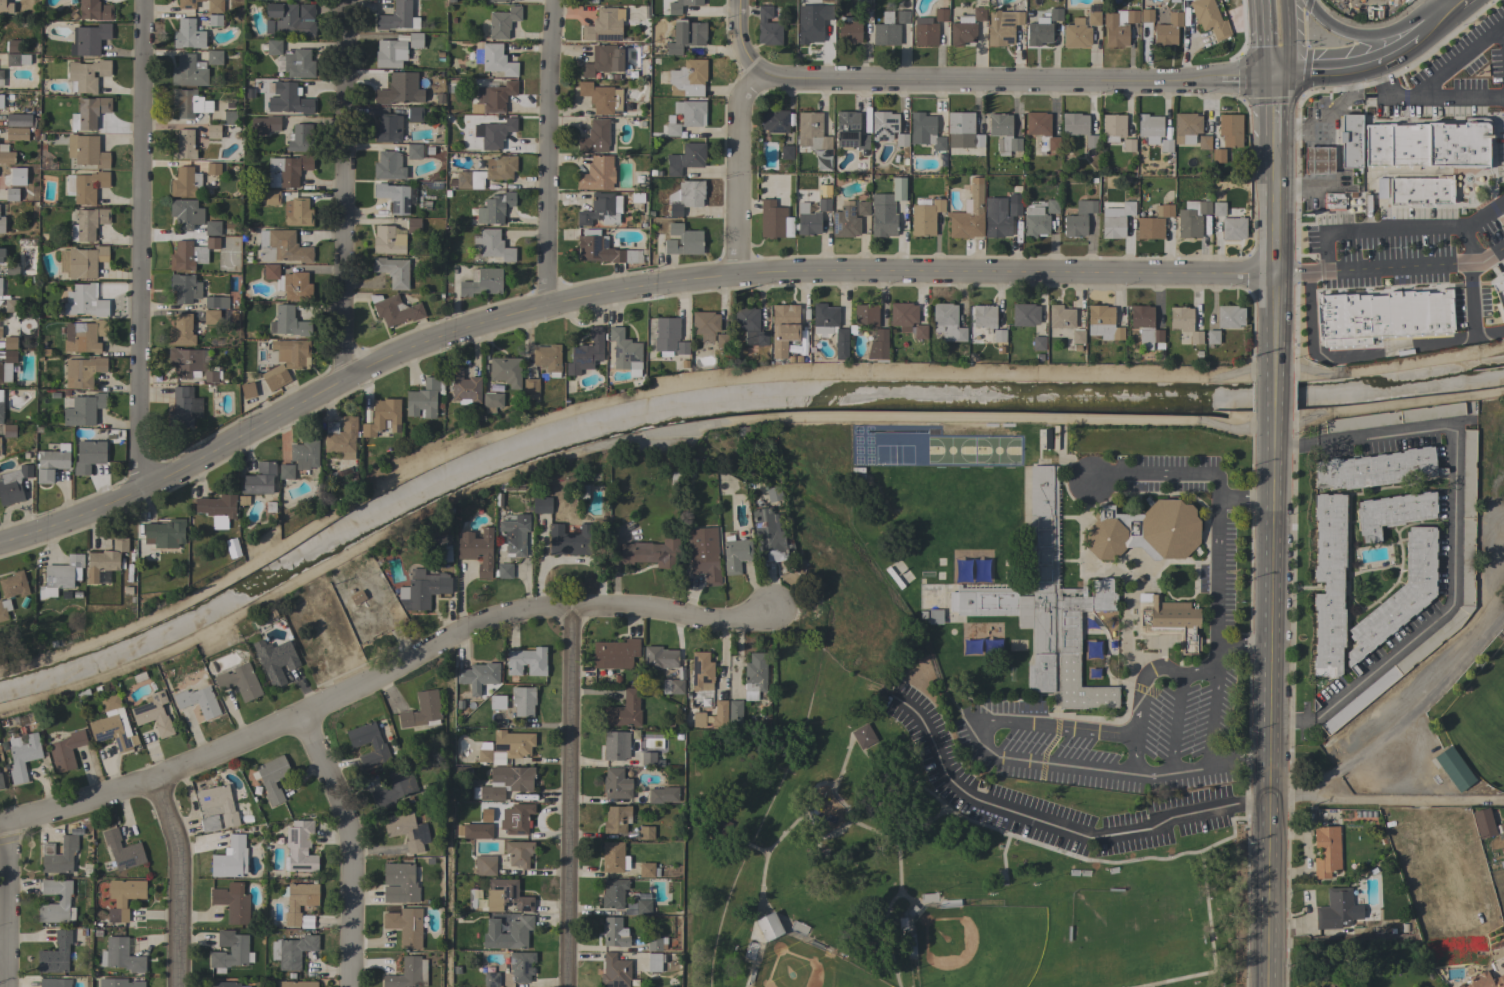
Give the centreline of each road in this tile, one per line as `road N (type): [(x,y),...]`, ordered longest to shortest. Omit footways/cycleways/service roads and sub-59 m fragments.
road 1 (residential): [(0,539),(48,525),(448,329),(545,302),(782,272),(1276,275)]
road 2 (secondary): [(1270,986),(1274,143)]
road 3 (residential): [(773,613),(721,618),(569,604),(523,608),(450,634),(301,718),(150,780),(0,826)]
road 4 (residential): [(146,0),(140,481)]
road 5 (tertiary): [(739,77),(1218,80)]
road 6 (residential): [(569,604),(567,986)]
road 7 (residential): [(346,0),(341,381)]
road 8 (residential): [(556,0),(545,302)]
road 9 (residential): [(301,718),(352,828),(350,986)]
road 10 (residential): [(150,780),(176,852),(176,986)]
road 11 (residential): [(739,77),(737,276)]
road 12 (secondary): [(1272,80),(1373,68),(1423,36)]
road 13 (residential): [(1,826),(1,986)]
road 14 (secondary): [(1423,36),(1349,34),(1331,26),(1311,0)]

